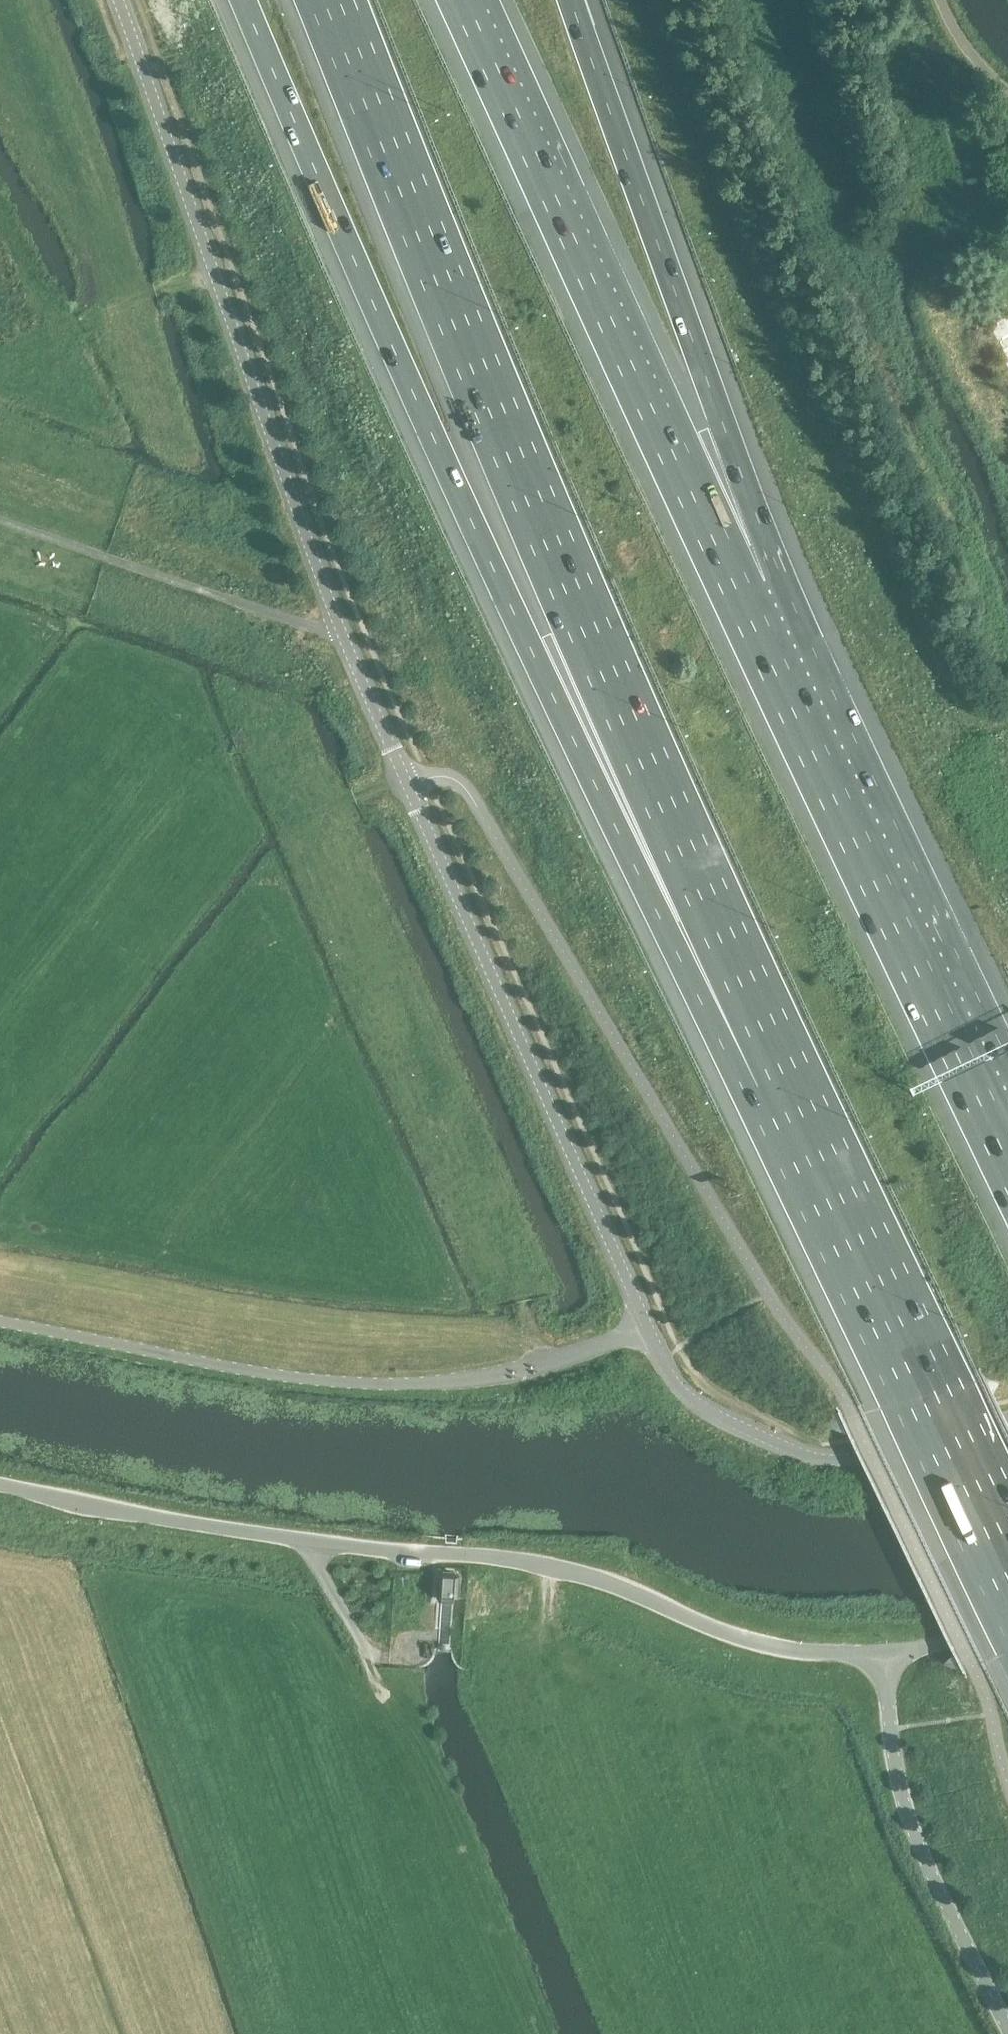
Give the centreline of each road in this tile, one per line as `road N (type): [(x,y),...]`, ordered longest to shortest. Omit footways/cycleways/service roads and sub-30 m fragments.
road 1 (unclassified): [(645,1326),(347,639),(115,0)]
road 2 (motorway): [(242,0),(529,645),(754,1028)]
road 3 (motorway): [(326,0),(754,1028)]
road 4 (unclassified): [(888,1654),(774,1646),(614,1584),(512,1560),(256,1534),(0,1487)]
road 5 (unclassified): [(645,1326),(541,1364),(399,1380),(242,1369),(0,1323)]
road 6 (motorway): [(743,589),(648,416),(459,0)]
road 7 (motorway): [(1007,1146),(743,589)]
road 8 (motorway): [(743,589),(711,390),(572,0)]
road 9 (motorway): [(754,1028),(1007,1559)]
road 10 (unclassified): [(645,1326),(678,1387),(699,1404),(821,1458),(857,1458),(1007,1420)]
road 11 (track): [(537,2033),(410,1723),(385,1693),(368,1651)]
road 12 (unclassified): [(1007,2028),(908,1818),(890,1729),(888,1654)]
road 13 (unclassified): [(1007,1626),(888,1654)]

